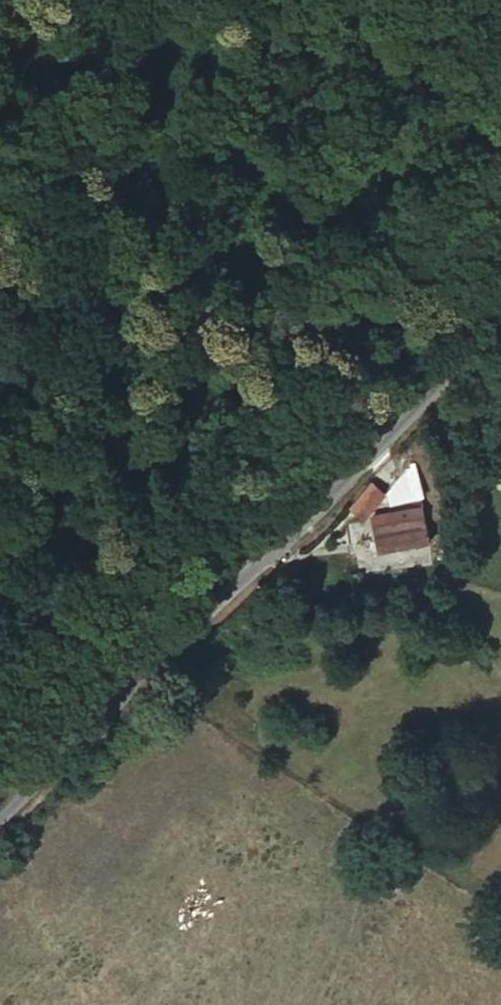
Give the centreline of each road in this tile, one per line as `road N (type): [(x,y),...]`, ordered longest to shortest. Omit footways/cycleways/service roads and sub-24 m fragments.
road 1 (unclassified): [(500,317),(363,469),(0,817)]

